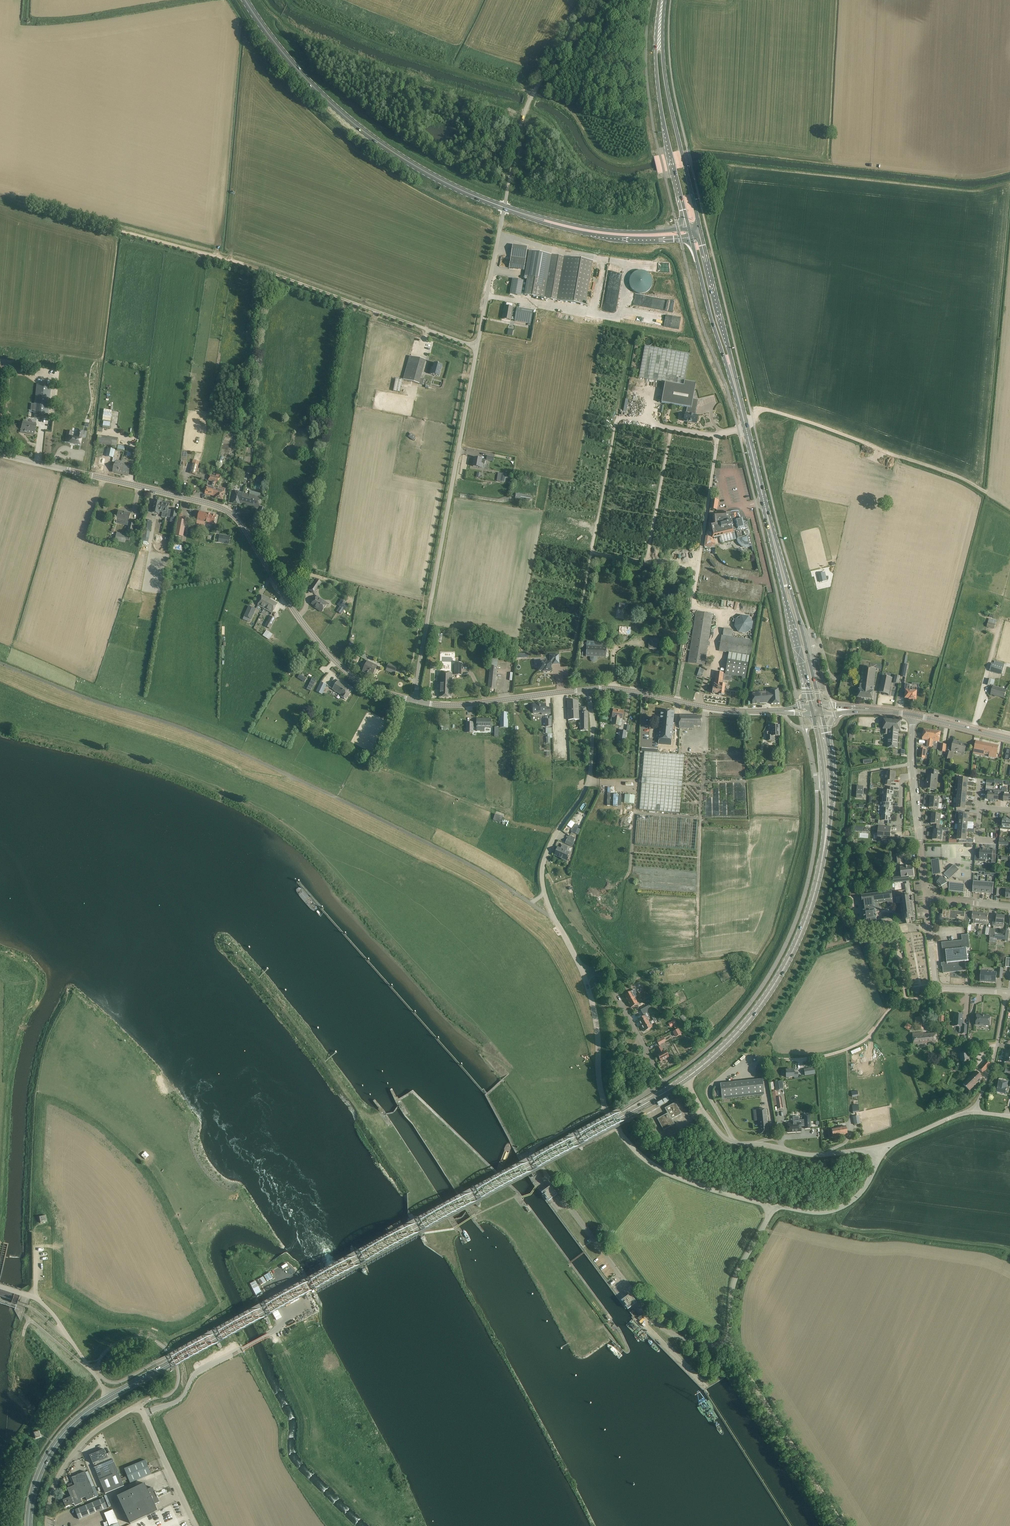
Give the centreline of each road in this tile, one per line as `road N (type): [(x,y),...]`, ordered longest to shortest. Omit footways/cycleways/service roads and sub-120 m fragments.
road 1 (primary): [(110,1397),(685,1079)]
road 2 (tertiary): [(0,453),(222,508),(242,525),(337,663),(359,681),(419,702)]
road 3 (unclassified): [(22,201),(225,258),(477,347)]
road 4 (unclassified): [(728,1345),(690,1341),(656,1320),(534,1153),(605,1108)]
road 5 (unclassified): [(419,702),(477,347)]
road 6 (primary): [(505,207),(428,174),(356,126),(292,63),(245,0)]
road 7 (primary): [(685,1079),(734,1036),(781,974),(824,851)]
road 8 (primary): [(700,230),(665,74),(663,0)]
road 9 (primary): [(661,0),(659,95),(689,227)]
road 10 (unclassified): [(505,207),(528,105),(597,0)]
road 11 (unclassified): [(879,1146),(811,1154),(736,1143),(721,1134),(685,1079)]
road 12 (unclassified): [(545,894),(546,859),(590,771),(588,690)]
road 13 (unclassified): [(728,1345),(841,1525)]
road 14 (unclassified): [(771,1205),(663,1172),(627,1142),(605,1108)]
road 15 (primary): [(745,424),(700,230)]
road 16 (tertiary): [(588,690),(784,711)]
road 17 (unclassified): [(939,988),(895,1006),(849,1048),(764,1059)]
road 18 (primary): [(691,237),(745,424)]
road 19 (primary): [(820,705),(768,518)]
road 20 (primary): [(768,518),(808,693)]
road 21 (tertiary): [(419,702),(450,706),(588,690)]
road 22 (unclassified): [(110,1397),(52,1313),(0,1286)]
road 23 (primary): [(29,1525),(37,1479),(53,1446),(110,1397)]
road 24 (unclassified): [(48,1525),(71,1458),(140,1406)]
road 25 (primary): [(537,218),(611,237),(691,237)]
road 26 (primary): [(689,227),(624,232),(537,218)]
road 27 (unclassified): [(771,1205),(734,1278),(728,1345)]
road 28 (unclassified): [(879,1146),(867,1184),(844,1206),(813,1212),(771,1205)]
road 29 (unclassified): [(477,347),(505,207)]
road 30 (unclassified): [(664,1082),(606,980),(583,974)]
road 31 (primary): [(813,714),(824,851)]
road 32 (unclassified): [(605,1108),(583,974)]
road 33 (unclassified): [(195,1525),(140,1406)]
road 34 (residential): [(1007,992),(974,1112)]
road 35 (residential): [(926,897),(913,777)]

